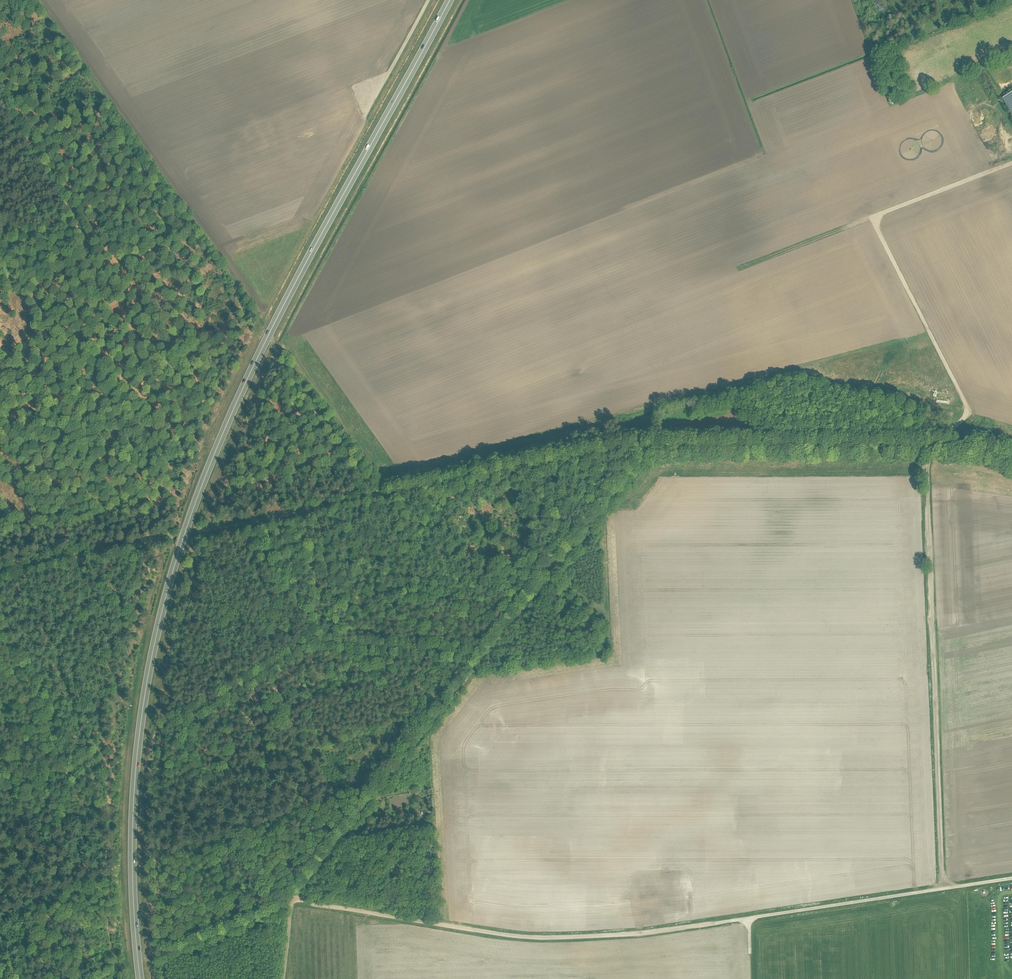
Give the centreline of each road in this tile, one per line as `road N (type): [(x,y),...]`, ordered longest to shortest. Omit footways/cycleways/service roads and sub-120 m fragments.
road 1 (trunk): [(140,978),(132,877),(137,764),(159,616),(179,551),(249,374),(450,0)]
road 2 (track): [(646,447),(293,899)]
road 3 (track): [(945,888),(927,507),(938,444)]
road 4 (track): [(293,899),(520,937),(715,923)]
road 5 (track): [(646,447),(952,444),(1011,458)]
road 6 (unclassified): [(715,923),(1011,878)]
road 7 (track): [(387,495),(646,447)]
road 8 (track): [(59,780),(32,931),(17,963),(0,970)]
road 9 (track): [(489,650),(312,635)]
road 10 (track): [(0,625),(65,737),(59,780)]
road 11 (track): [(1005,0),(875,49)]

